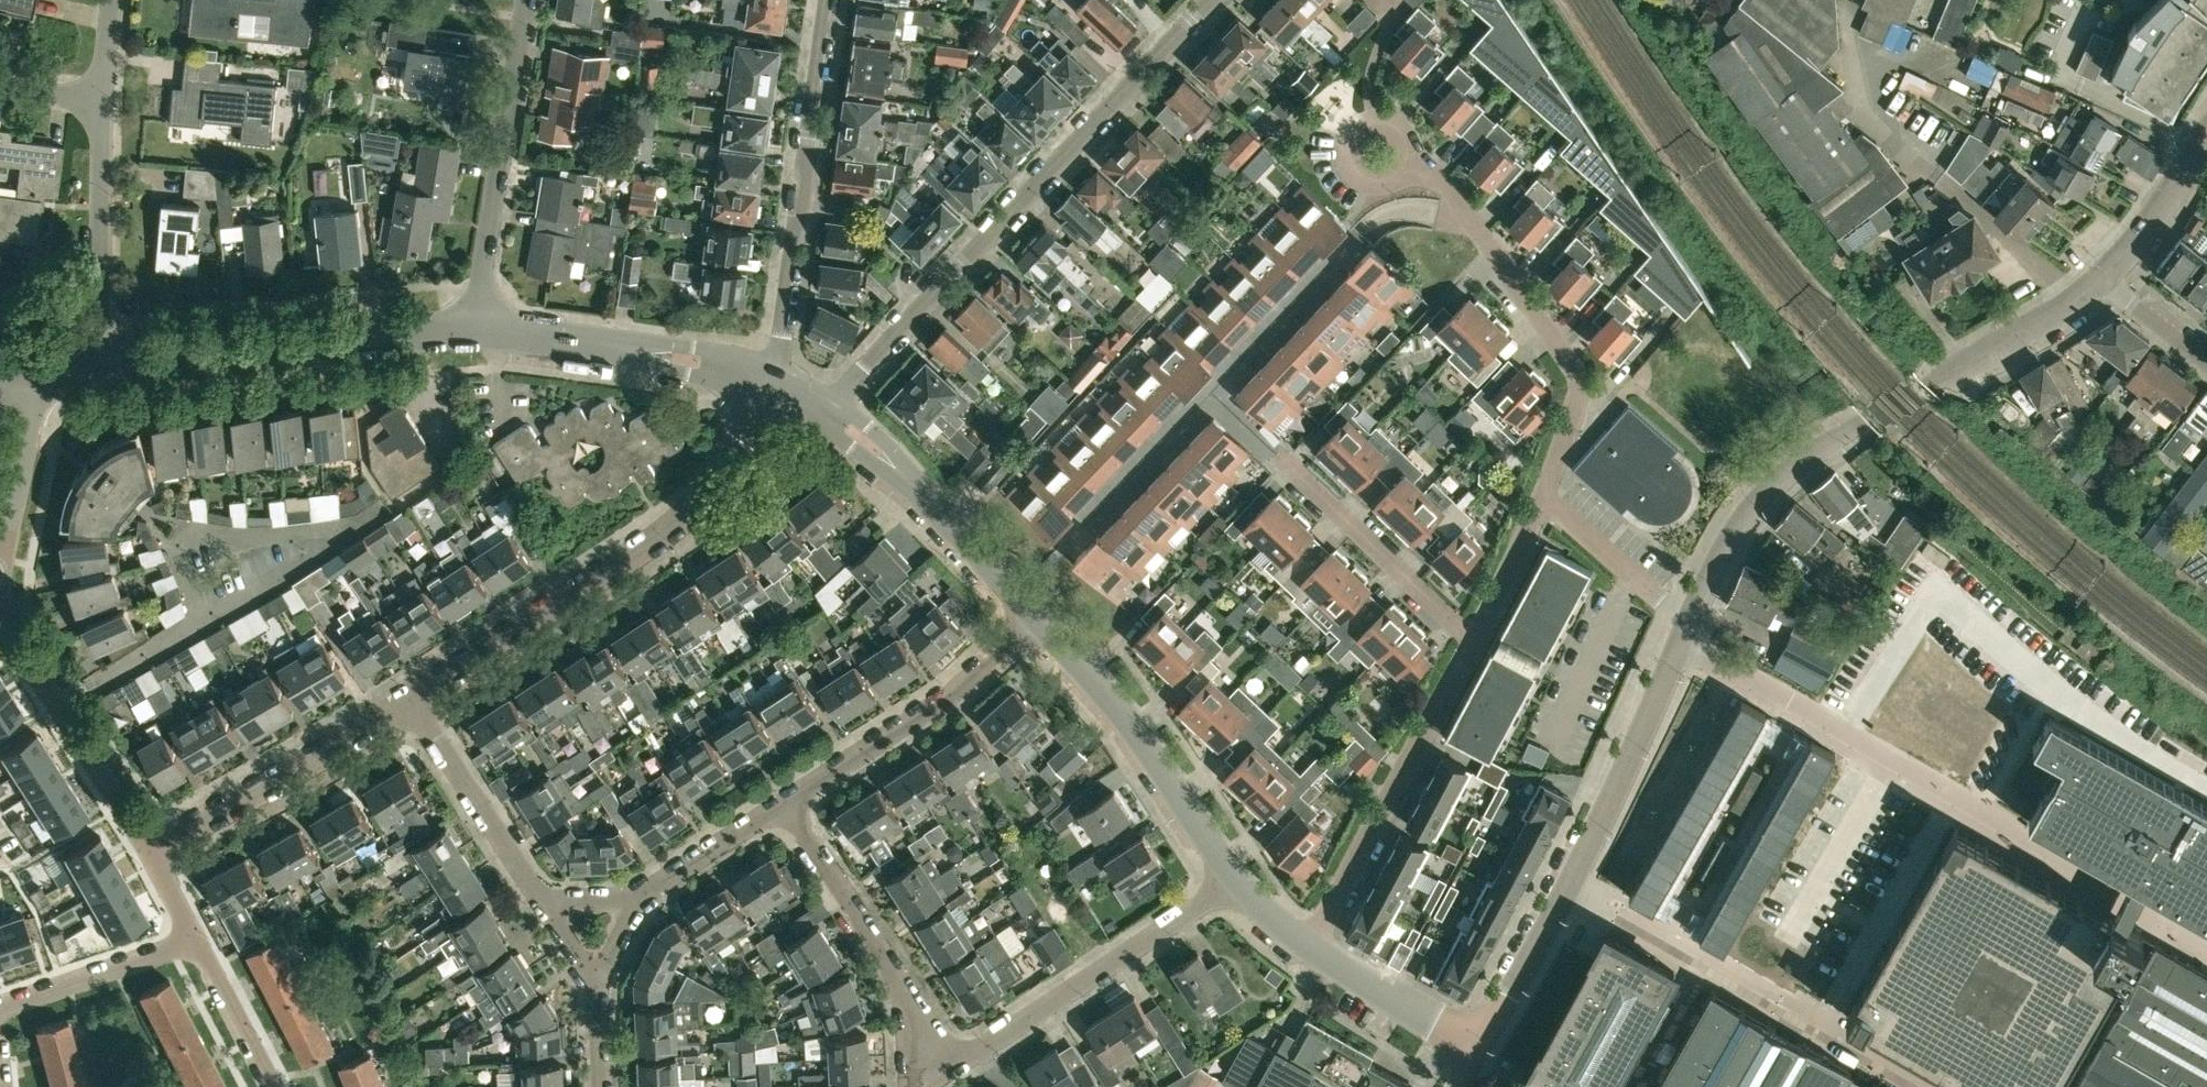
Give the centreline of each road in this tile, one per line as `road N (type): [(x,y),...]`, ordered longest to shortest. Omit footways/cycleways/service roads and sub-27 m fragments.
road 1 (residential): [(824,412),(1210,0)]
road 2 (unclassified): [(1689,623),(1748,512),(1808,452),(2019,340),(2107,282)]
road 3 (residential): [(411,699),(696,504),(741,446),(768,380)]
road 4 (unclassified): [(1479,1045),(1689,623)]
road 5 (residential): [(1544,497),(1579,378),(1454,190),(1414,162)]
road 6 (residential): [(828,0),(782,334),(768,380)]
road 7 (unclassified): [(106,369),(478,330)]
road 8 (residential): [(947,1068),(1237,879)]
road 9 (residential): [(1309,944),(1472,642)]
road 10 (residential): [(478,330),(529,0)]
road 11 (unclassified): [(1237,879),(1120,710),(1034,615)]
road 12 (residential): [(784,801),(953,692),(1034,615)]
road 13 (residential): [(947,1068),(784,801)]
road 14 (residential): [(149,847),(411,699)]
road 15 (unclassified): [(768,380),(651,353),(478,330)]
road 16 (unclassified): [(1034,615),(885,457),(824,412)]
road 17 (residential): [(149,847),(0,608)]
road 18 (residential): [(1472,642),(1276,453)]
road 19 (residential): [(106,369),(101,100)]
road 20 (residential): [(542,901),(411,699)]
road 21 (residential): [(0,1004),(195,937)]
road 22 (unclassified): [(1479,1045),(1309,944)]
road 23 (residential): [(1689,623),(1544,497)]
road 24 (unclassified): [(2107,282),(2206,144)]
road 25 (residential): [(642,893),(784,801)]
road 26 (residential): [(275,1086),(195,937)]
road 27 (residential): [(0,535),(28,375)]
road 28 (residential): [(1472,642),(1544,497)]
road 29 (residential): [(2206,360),(2107,282)]
road 30 (residential): [(1347,133),(1344,163),(1365,185),(1390,186),(1414,162)]

